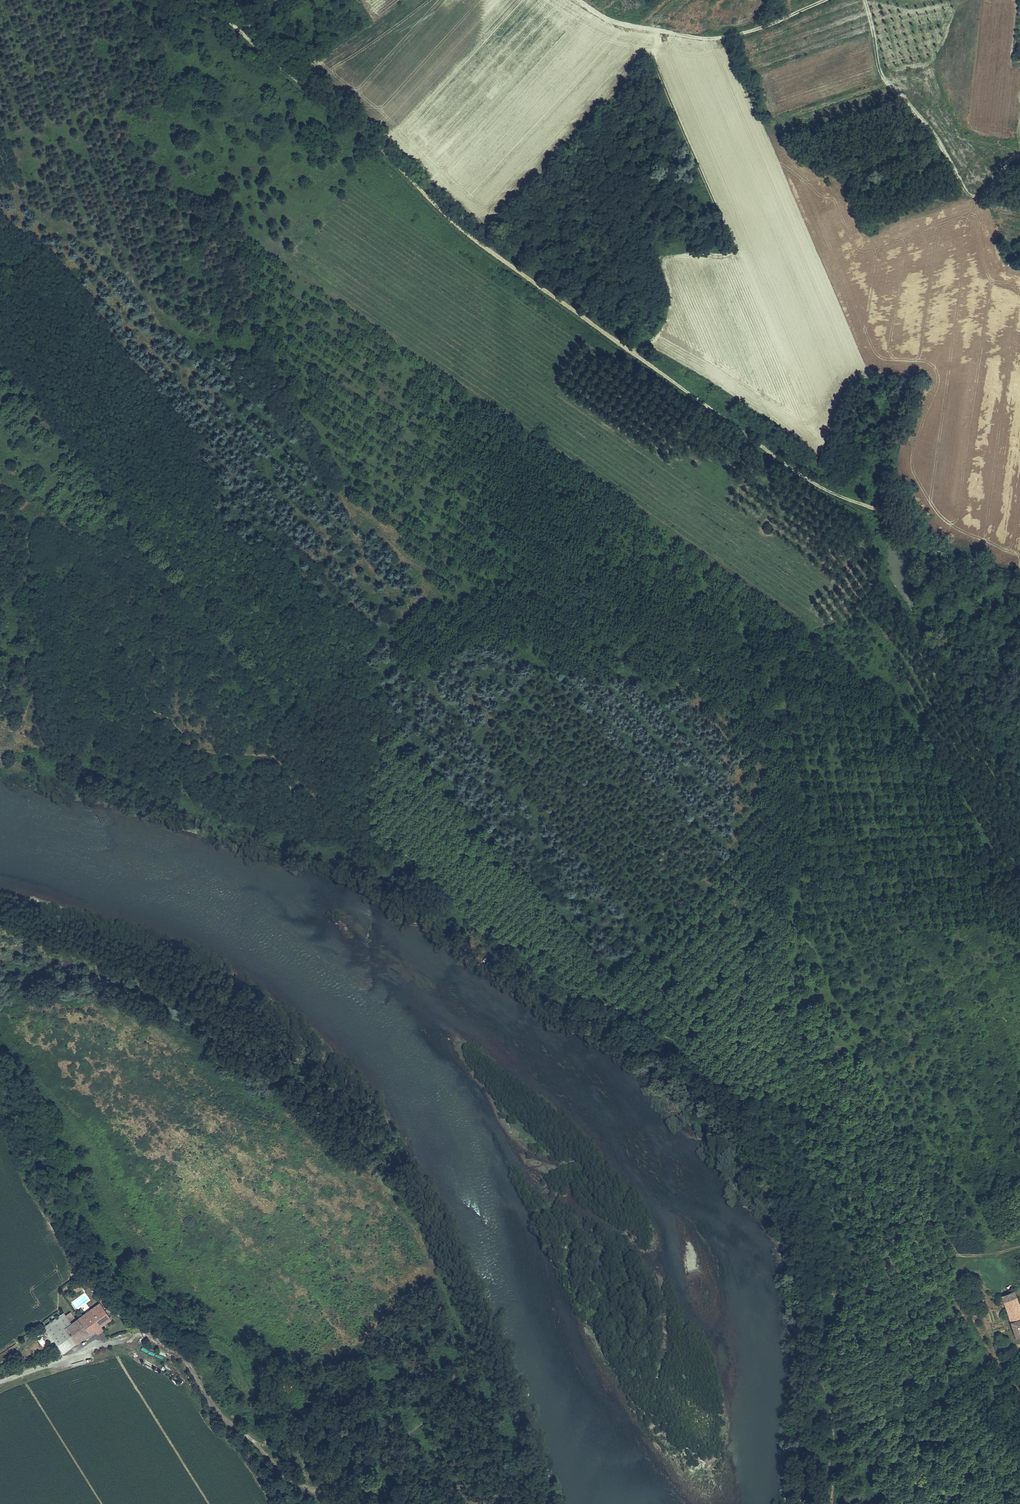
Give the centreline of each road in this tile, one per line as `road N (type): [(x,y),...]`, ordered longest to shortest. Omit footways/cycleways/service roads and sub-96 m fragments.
road 1 (track): [(1019,575),(921,540),(898,520),(782,462),(458,226),(360,130),(198,0)]
road 2 (track): [(436,1271),(470,1334),(477,1368),(423,1427),(323,1486),(289,1481),(228,1422),(177,1352),(131,1338),(91,1347)]
road 3 (track): [(864,0),(889,84),(939,138),(969,193),(981,194),(1019,156)]
road 4 (track): [(822,0),(711,38),(617,19),(581,0)]

